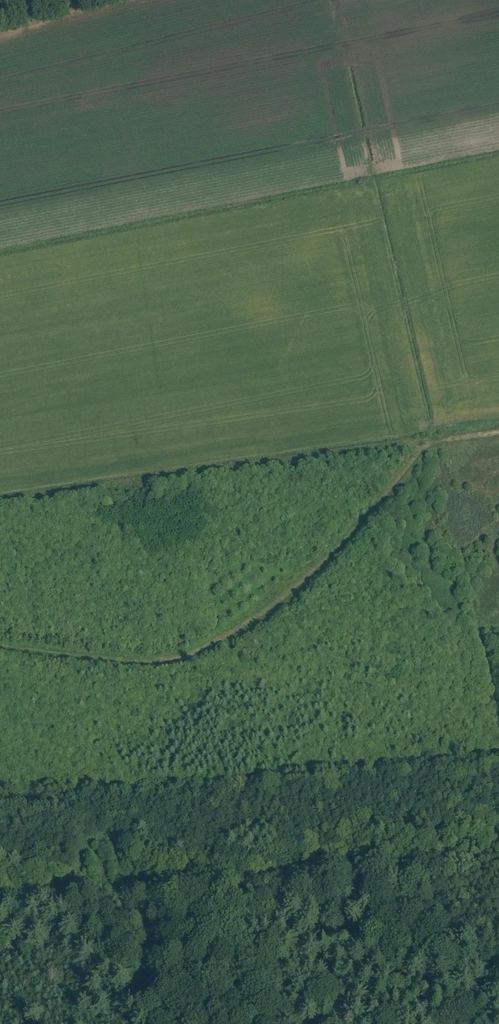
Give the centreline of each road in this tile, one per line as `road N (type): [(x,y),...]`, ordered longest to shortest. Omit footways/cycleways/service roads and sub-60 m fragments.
road 1 (track): [(0,905),(498,865)]

